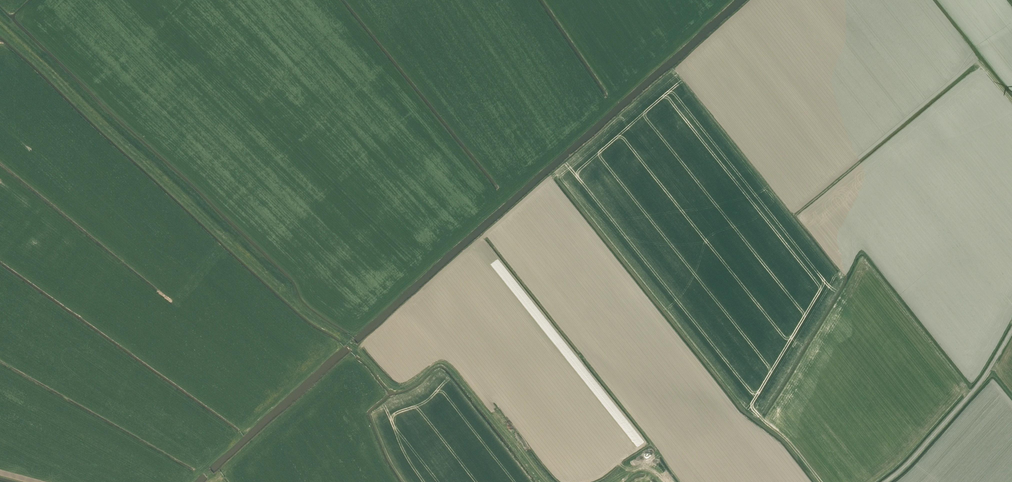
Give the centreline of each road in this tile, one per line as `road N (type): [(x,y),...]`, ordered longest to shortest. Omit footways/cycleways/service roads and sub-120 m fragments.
road 1 (track): [(0,23),(293,301),(392,384),(409,384),(436,362),(449,364),(547,481)]
road 2 (track): [(1011,330),(985,379),(887,481)]

